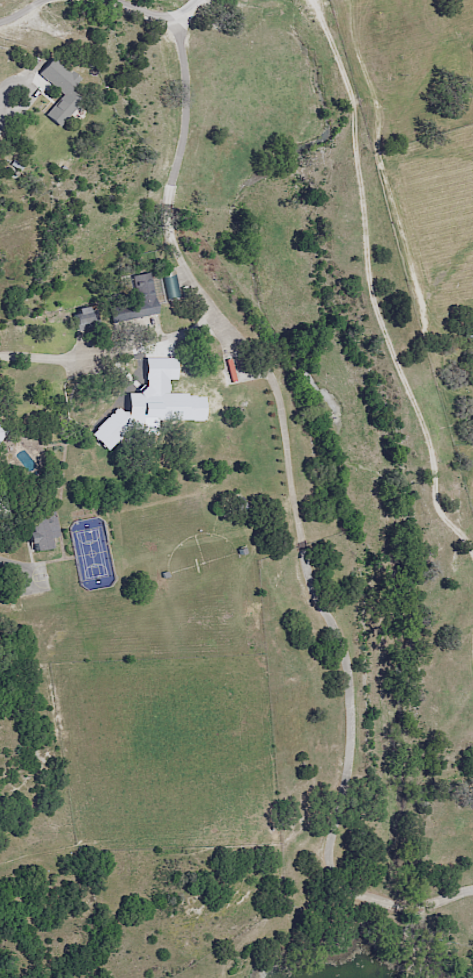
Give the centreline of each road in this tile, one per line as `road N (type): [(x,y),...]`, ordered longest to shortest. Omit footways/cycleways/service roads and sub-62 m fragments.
road 1 (residential): [(0,355),(71,355),(227,320),(245,336),(277,382),(316,608),(342,610),(352,646),(353,764),(332,835),(334,866),(355,889),(414,909),(472,893)]
road 2 (residential): [(0,759),(76,842),(152,855),(241,843),(333,845)]

